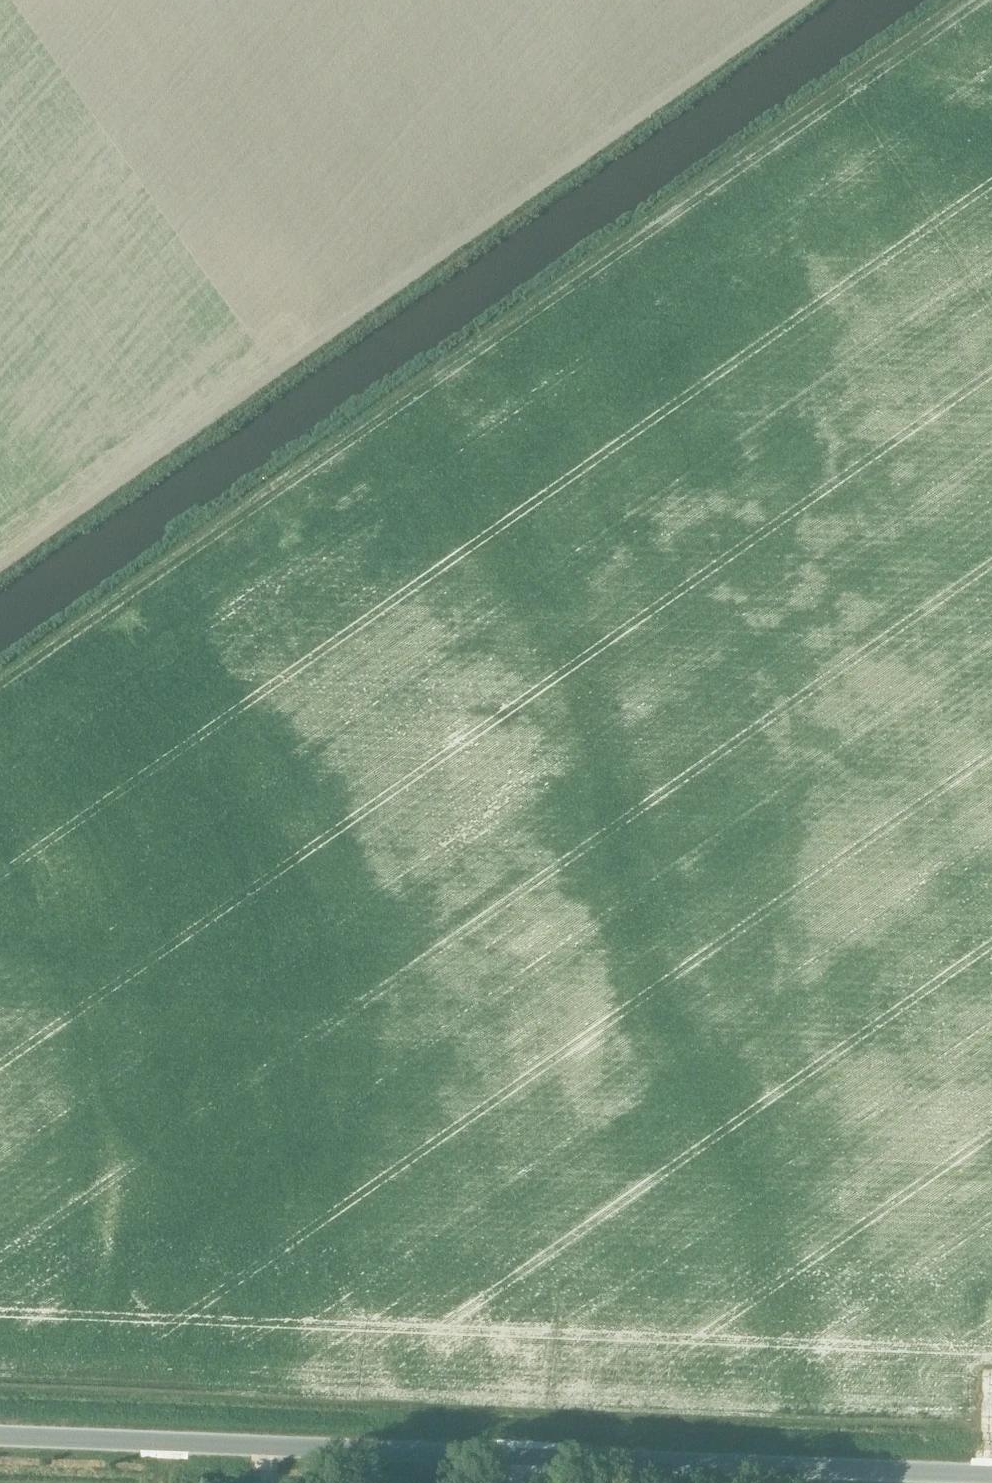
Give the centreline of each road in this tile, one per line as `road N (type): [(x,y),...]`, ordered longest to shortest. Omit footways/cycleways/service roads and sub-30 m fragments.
road 1 (unclassified): [(991,1477),(0,1439)]

